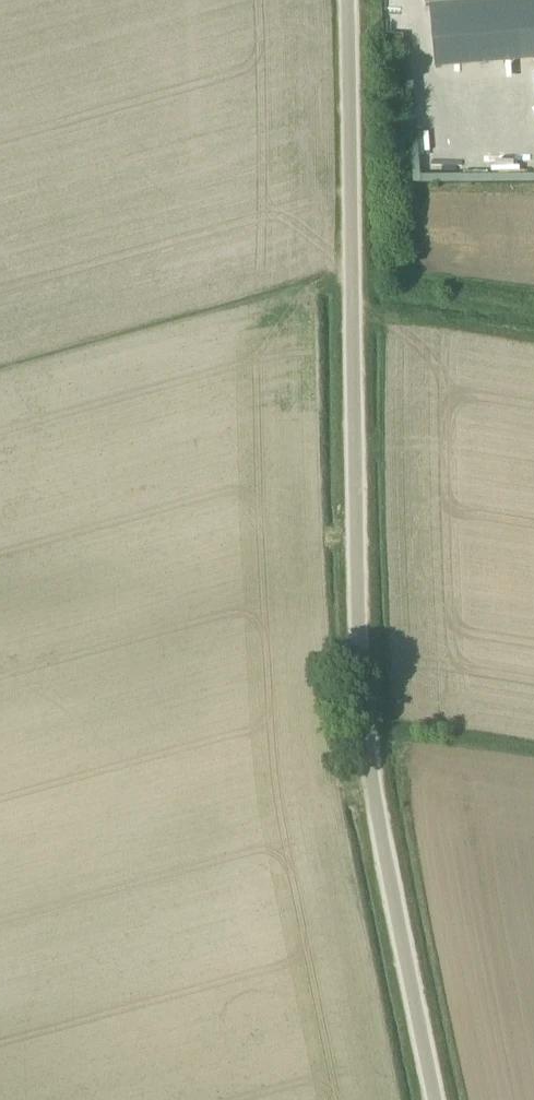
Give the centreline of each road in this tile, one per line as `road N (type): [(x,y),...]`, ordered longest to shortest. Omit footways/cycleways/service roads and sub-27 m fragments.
road 1 (unclassified): [(438,1099),(384,862),(362,716),(353,0)]

